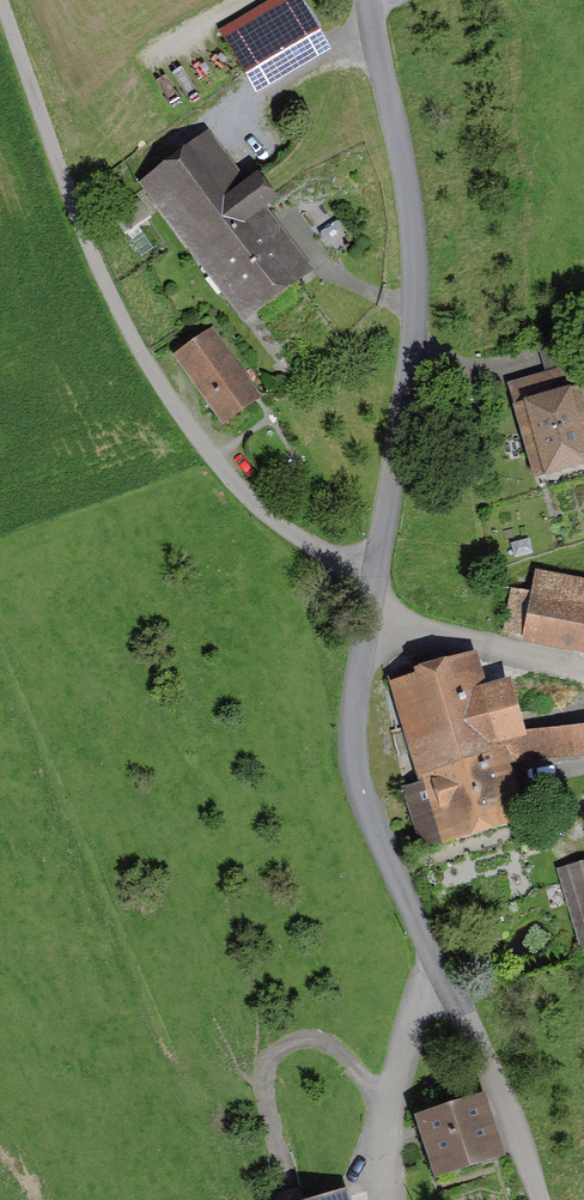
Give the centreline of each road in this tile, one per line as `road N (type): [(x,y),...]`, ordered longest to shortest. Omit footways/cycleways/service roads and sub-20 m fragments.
road 1 (unclassified): [(2,0),(98,270),(143,357),(244,494),(326,550),(378,572)]
road 2 (unclassified): [(378,572),(417,295),(409,186),(370,0)]
road 3 (unclassified): [(427,951),(353,760),(377,600)]
road 4 (unclassified): [(427,951),(464,1017),(540,1199)]
road 5 (unclassified): [(386,1199),(392,1078),(427,951)]
road 6 (unclassified): [(583,667),(377,600)]

